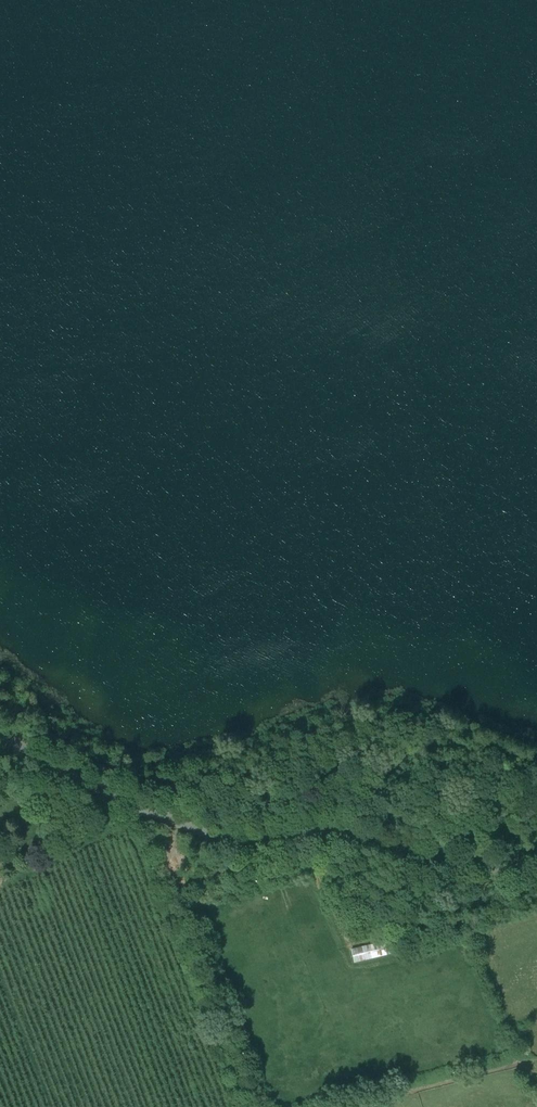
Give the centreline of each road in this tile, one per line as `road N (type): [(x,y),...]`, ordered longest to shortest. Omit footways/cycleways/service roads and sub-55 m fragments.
road 1 (unclassified): [(0,732),(108,793),(223,839),(325,828),(467,867),(536,859)]

